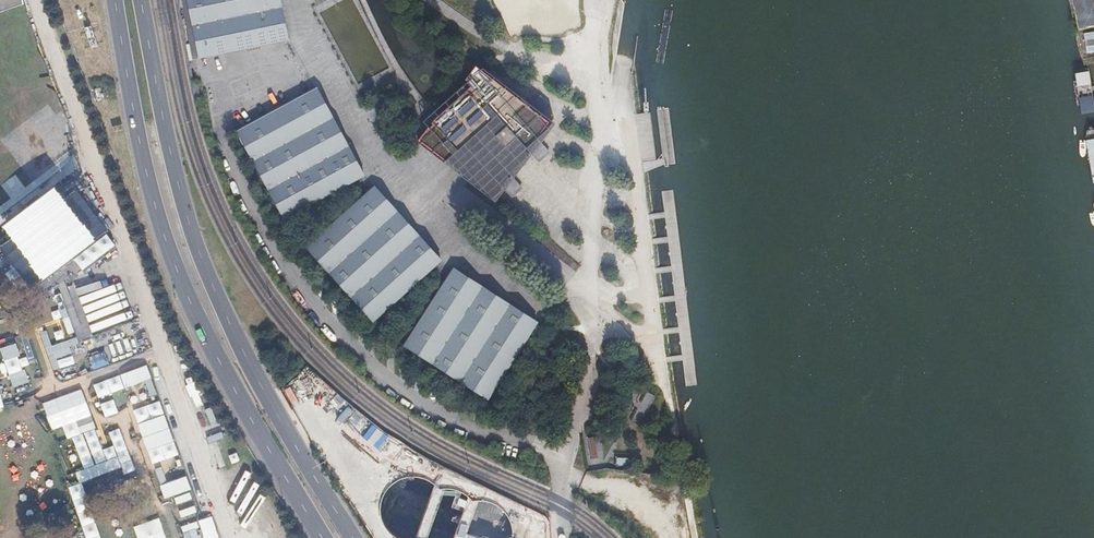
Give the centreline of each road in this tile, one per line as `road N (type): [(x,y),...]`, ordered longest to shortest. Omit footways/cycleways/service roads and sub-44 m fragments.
road 1 (track): [(232,537),(35,0)]
road 2 (primary): [(115,0),(149,181),(200,322)]
road 3 (primary): [(200,322),(206,267),(176,177),(141,0)]
road 4 (unknown): [(353,537),(206,267)]
road 5 (primary): [(200,322),(323,537)]

